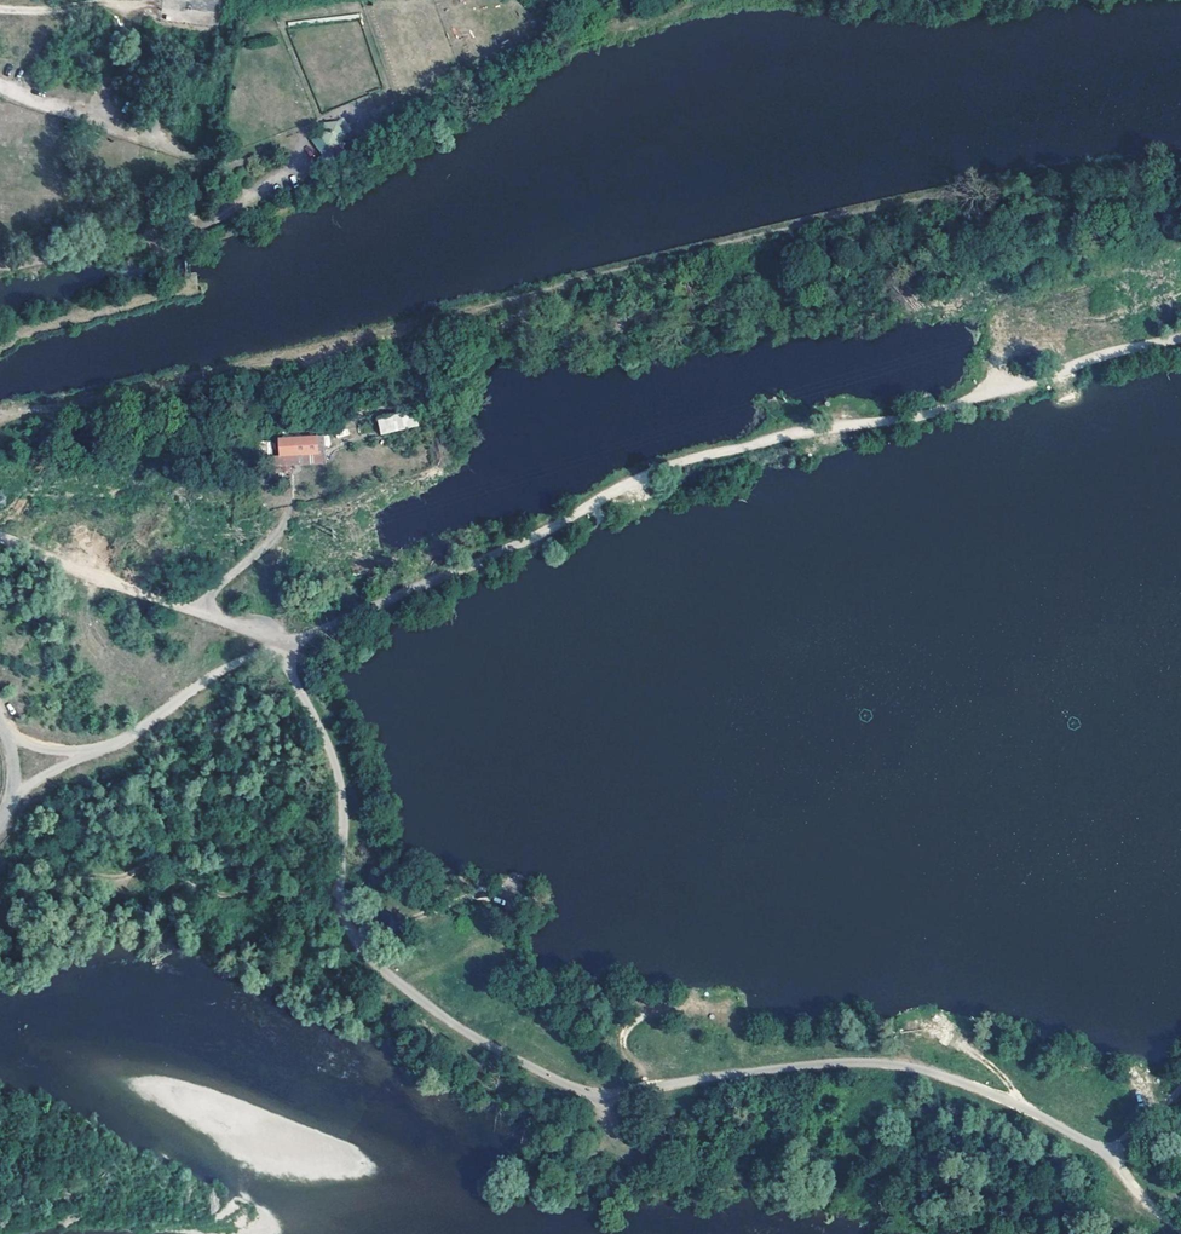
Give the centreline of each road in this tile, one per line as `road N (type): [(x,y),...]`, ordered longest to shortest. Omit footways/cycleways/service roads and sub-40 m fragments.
road 1 (unclassified): [(291,667),(336,758),(344,810),(340,897),(359,946),(476,1042),(516,1061),(589,1094),(828,1064),(899,1066),(1009,1102),(1108,1155),(1180,1088)]
road 2 (track): [(1180,339),(916,418),(686,460),(292,642)]
road 3 (track): [(292,642),(82,575),(0,538)]
road 4 (track): [(202,154),(0,87)]
road 5 (track): [(157,3),(0,10)]
road 6 (track): [(120,248),(30,268),(0,266)]

